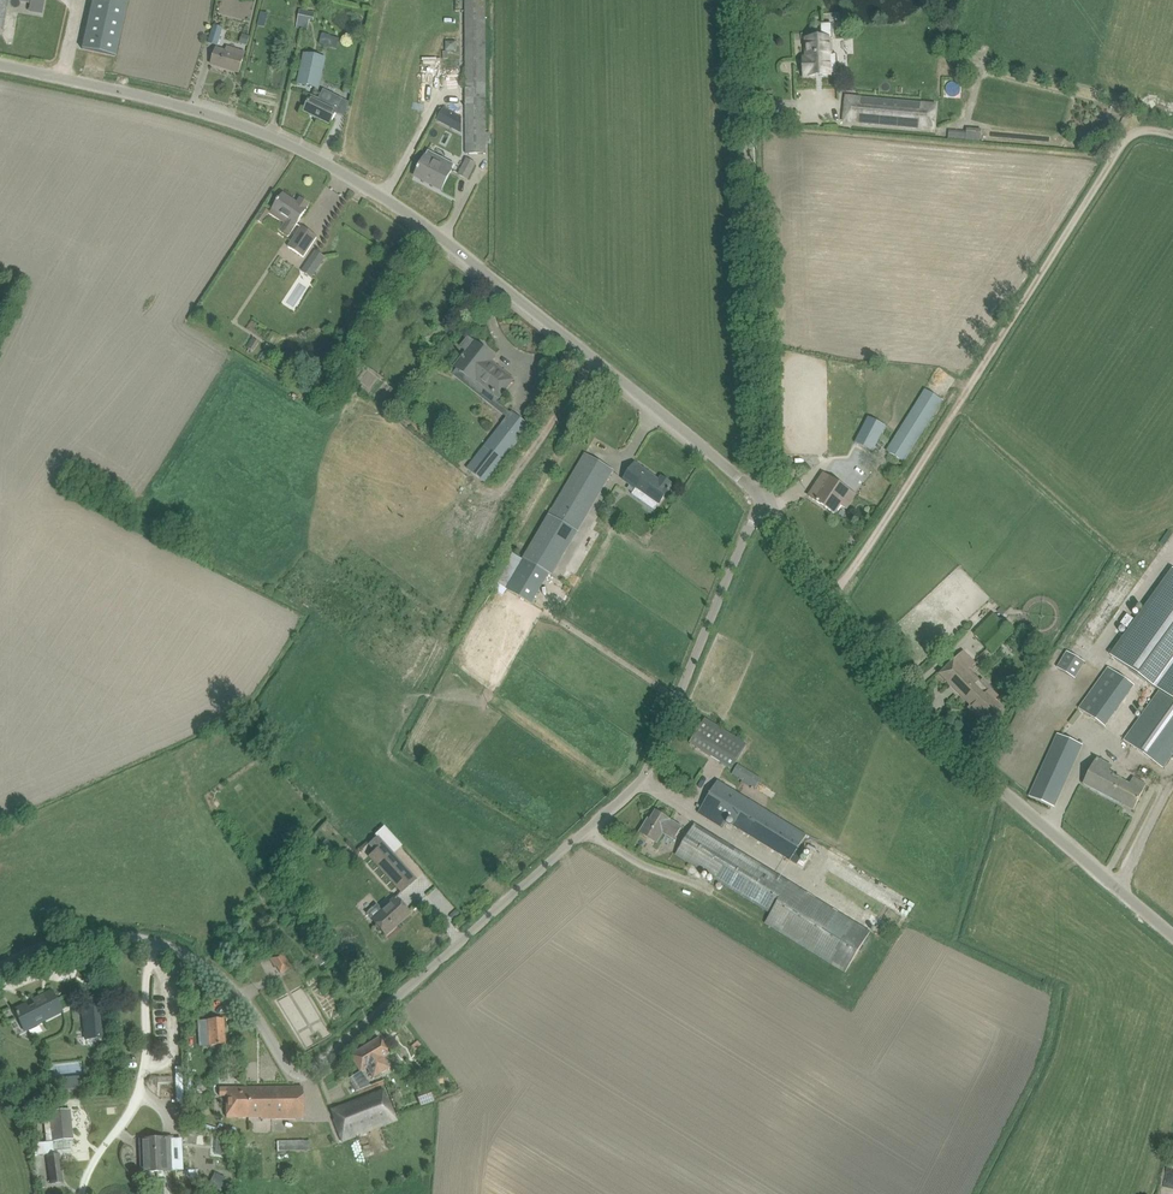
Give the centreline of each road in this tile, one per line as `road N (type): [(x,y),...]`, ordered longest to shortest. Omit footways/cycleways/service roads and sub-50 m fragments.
road 1 (unclassified): [(0,967),(73,939),(157,943),(219,977),(285,1063),(307,1073),(639,782),(763,502)]
road 2 (unclassified): [(763,502),(576,344),(355,179),(222,118),(0,66)]
road 3 (unclassified): [(1172,934),(917,712),(763,502)]
road 4 (track): [(1172,136),(1134,126),(832,595)]
road 5 (unclassified): [(763,502),(745,0)]

